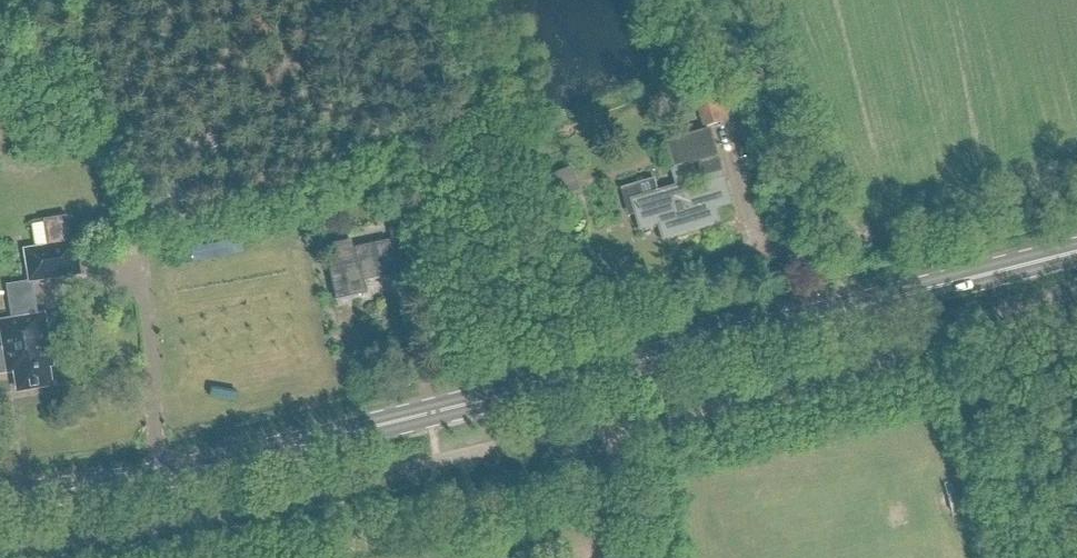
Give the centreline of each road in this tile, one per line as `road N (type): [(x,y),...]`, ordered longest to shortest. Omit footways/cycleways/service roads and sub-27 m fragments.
road 1 (secondary): [(1076,252),(240,460),(0,499)]

